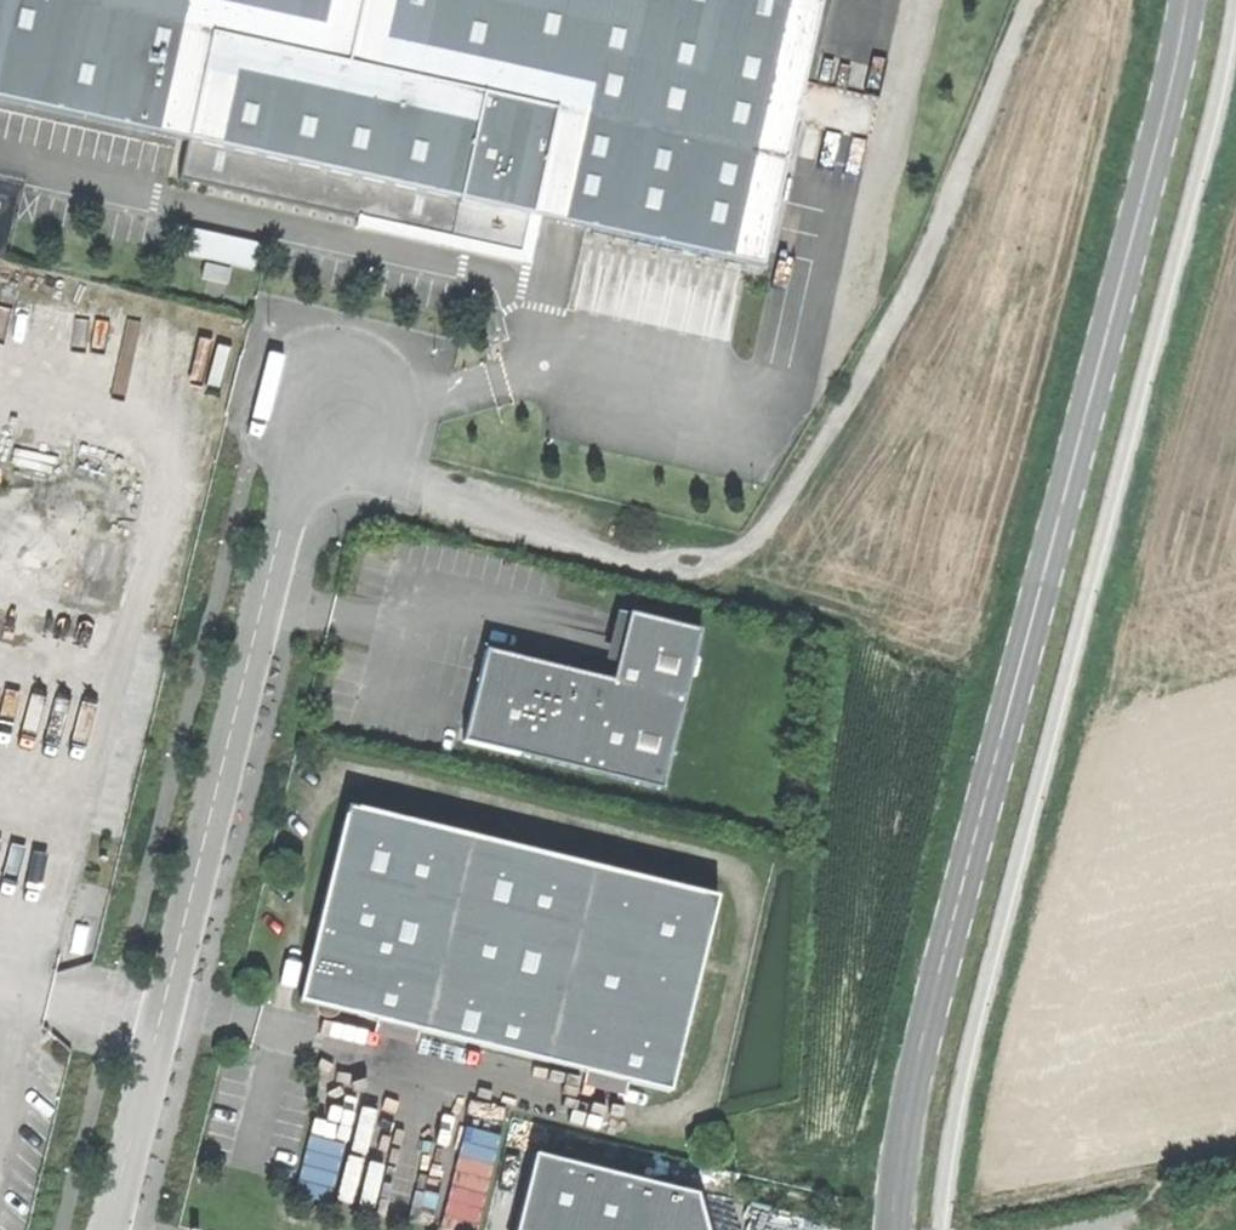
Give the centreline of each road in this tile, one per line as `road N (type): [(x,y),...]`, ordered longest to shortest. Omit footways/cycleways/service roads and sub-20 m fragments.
road 1 (secondary): [(891,1229),(921,1043),(1187,0)]
road 2 (track): [(1032,0),(912,287),(762,537),(714,559),(652,563),(469,503),(296,466)]
road 3 (unclassified): [(109,1229),(296,466),(318,421),(336,405)]
road 4 (track): [(1235,1155),(1167,1174),(1109,1215),(1040,1229)]

